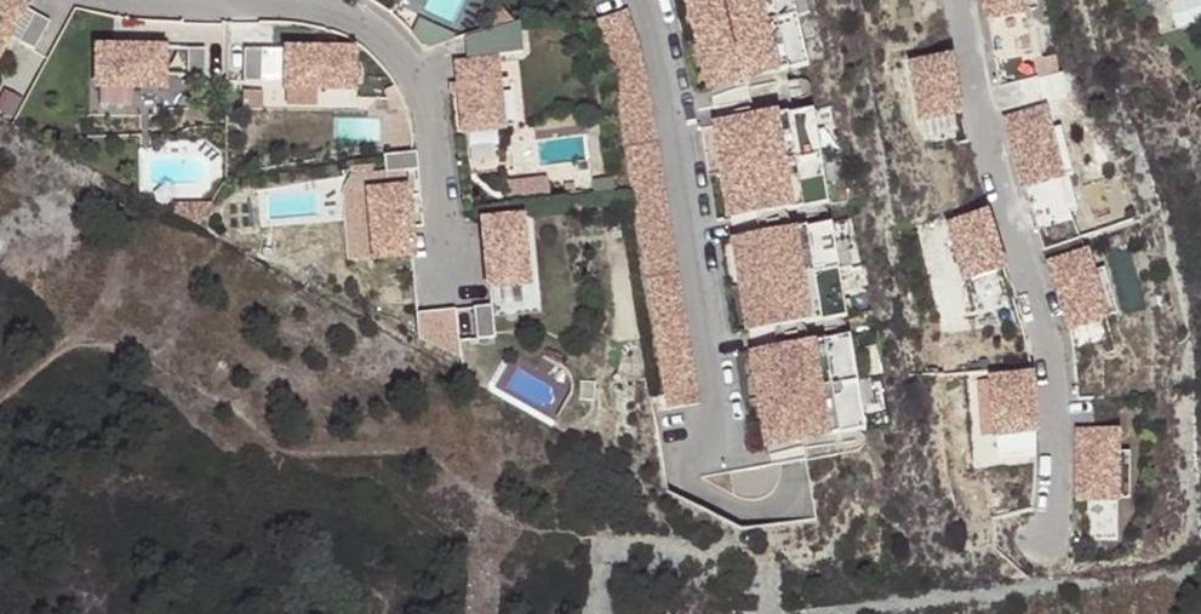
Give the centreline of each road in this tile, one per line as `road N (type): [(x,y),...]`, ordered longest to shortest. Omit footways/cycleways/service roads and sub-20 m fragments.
road 1 (residential): [(1049,532),(1049,358),(976,103),(960,0)]
road 2 (residential): [(447,278),(432,116),(404,66),(365,27),(331,10),(294,5),(122,0)]
road 3 (residential): [(709,440),(718,397),(640,0)]
road 4 (track): [(95,183),(119,229),(121,263),(106,308),(0,398)]

